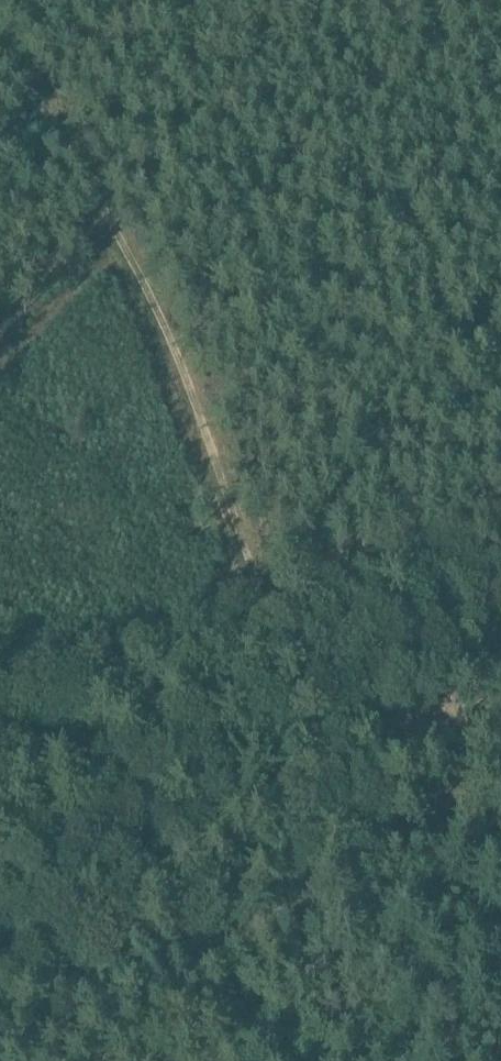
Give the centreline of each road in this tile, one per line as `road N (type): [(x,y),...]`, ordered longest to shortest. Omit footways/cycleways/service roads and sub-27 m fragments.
road 1 (track): [(500,522),(0,714)]

